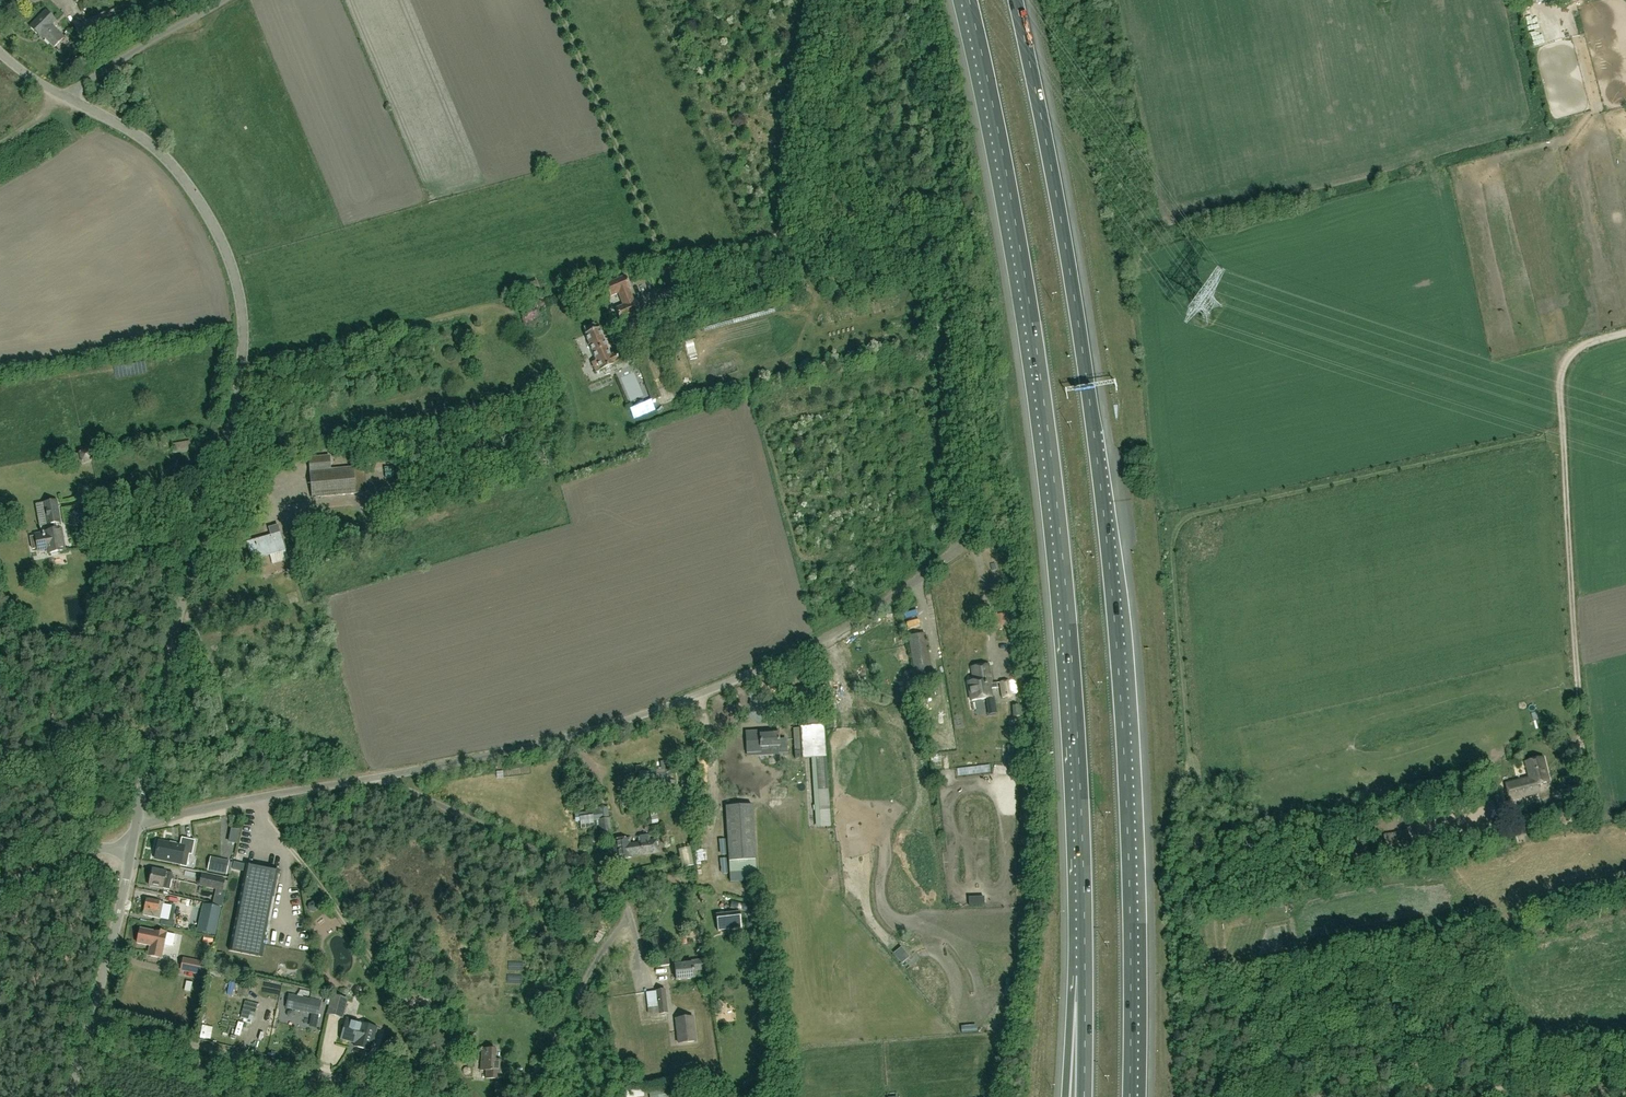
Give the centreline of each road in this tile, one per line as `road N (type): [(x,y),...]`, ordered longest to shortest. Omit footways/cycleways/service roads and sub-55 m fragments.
road 1 (motorway): [(1130,1096),(1128,830),(1112,591),(1083,349),(1016,0)]
road 2 (motorway): [(969,0),(1020,244),(1049,447),(1073,681),(1085,975)]
road 3 (unclassified): [(135,828),(168,653),(235,409),(241,313),(225,252),(179,174),(129,131),(64,96)]
road 4 (unclassified): [(385,776),(570,736),(703,693),(825,638),(971,543)]
road 5 (unclassified): [(1590,817),(1561,371),(1578,347),(1625,332)]
road 6 (unclassified): [(543,1096),(558,1028),(624,920),(624,900),(610,885),(385,776)]
road 7 (track): [(263,819),(313,875),(465,1096)]
road 8 (unclassified): [(91,1017),(405,1096)]
road 9 (track): [(1321,1096),(1384,1089),(1625,1090)]
road 10 (unclassified): [(135,828),(385,776)]
road 11 (residential): [(64,96),(224,0)]
road 12 (unclassified): [(91,1017),(129,863)]
road 13 (motorway): [(1085,975),(1065,1096)]
road 14 (motorway): [(1085,975),(1084,1096)]

